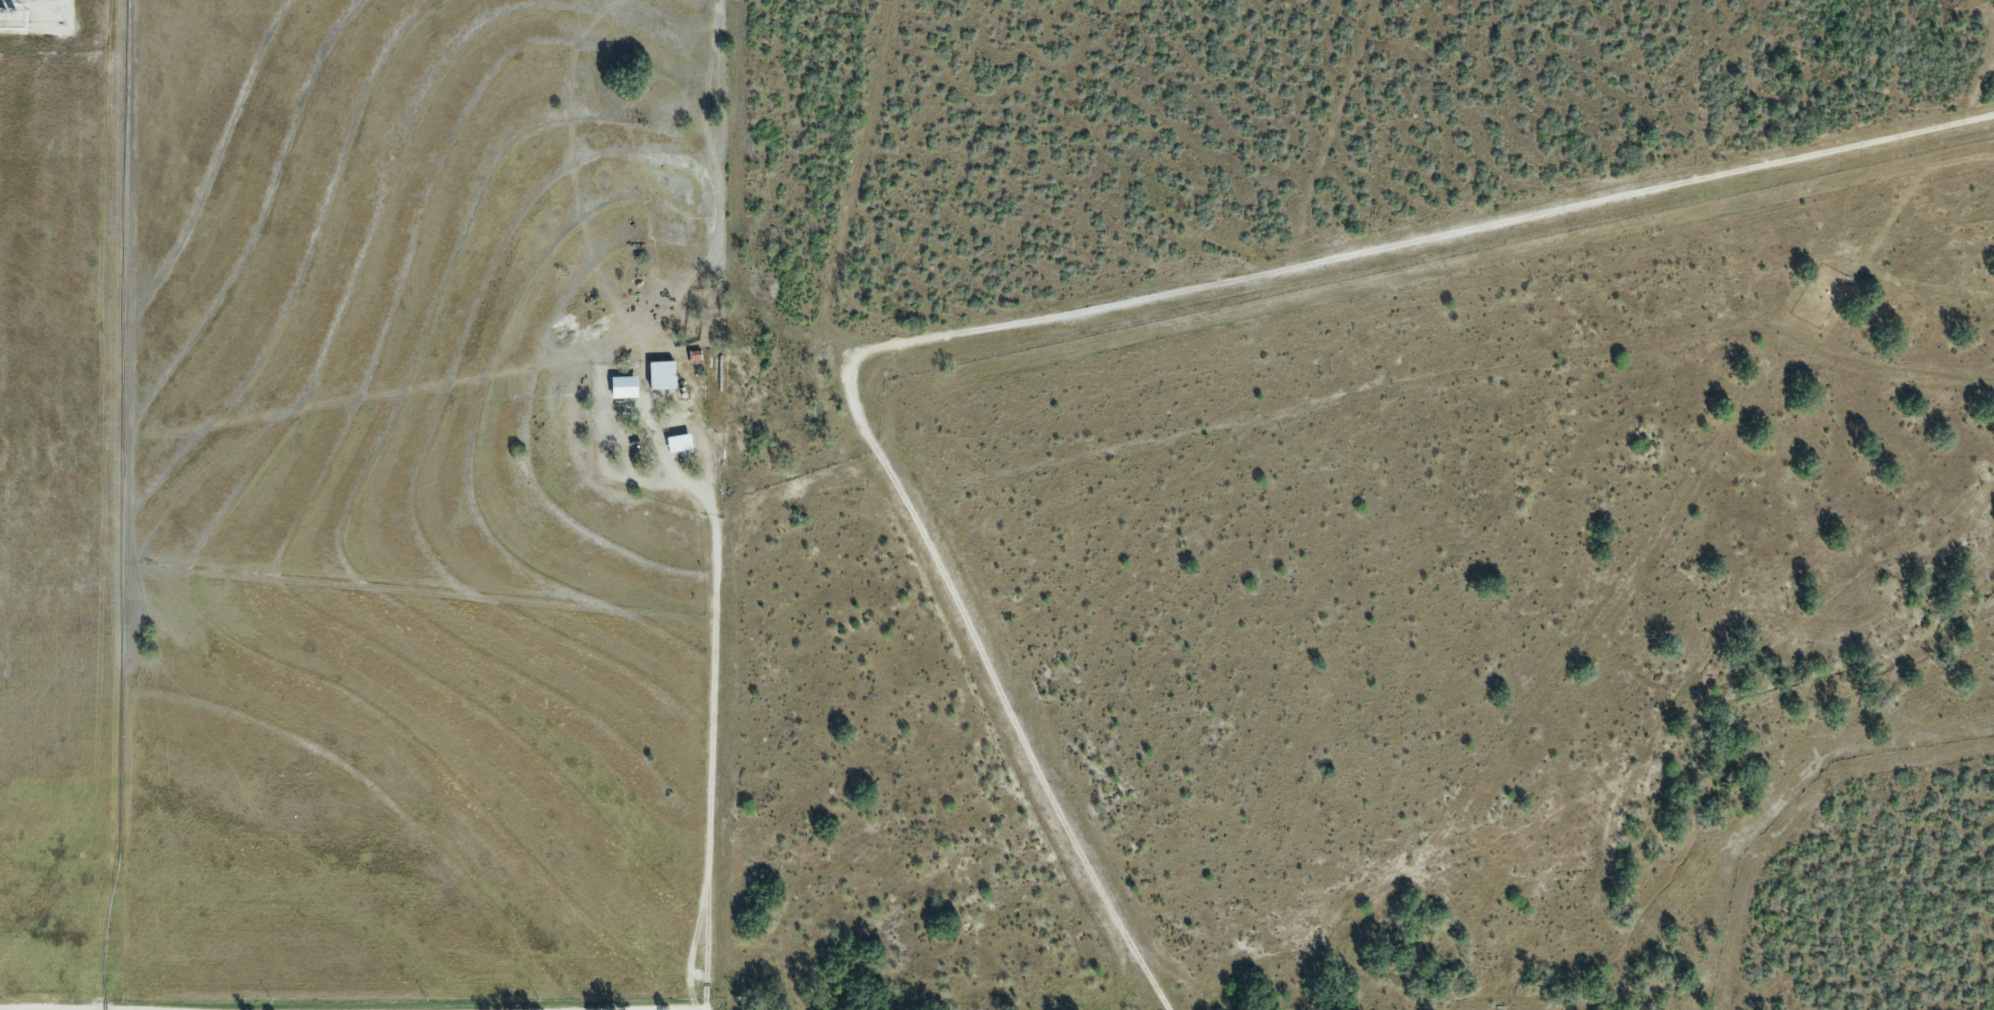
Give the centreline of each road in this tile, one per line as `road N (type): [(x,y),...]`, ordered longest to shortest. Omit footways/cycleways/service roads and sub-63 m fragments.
road 1 (residential): [(715,1009),(717,521)]

